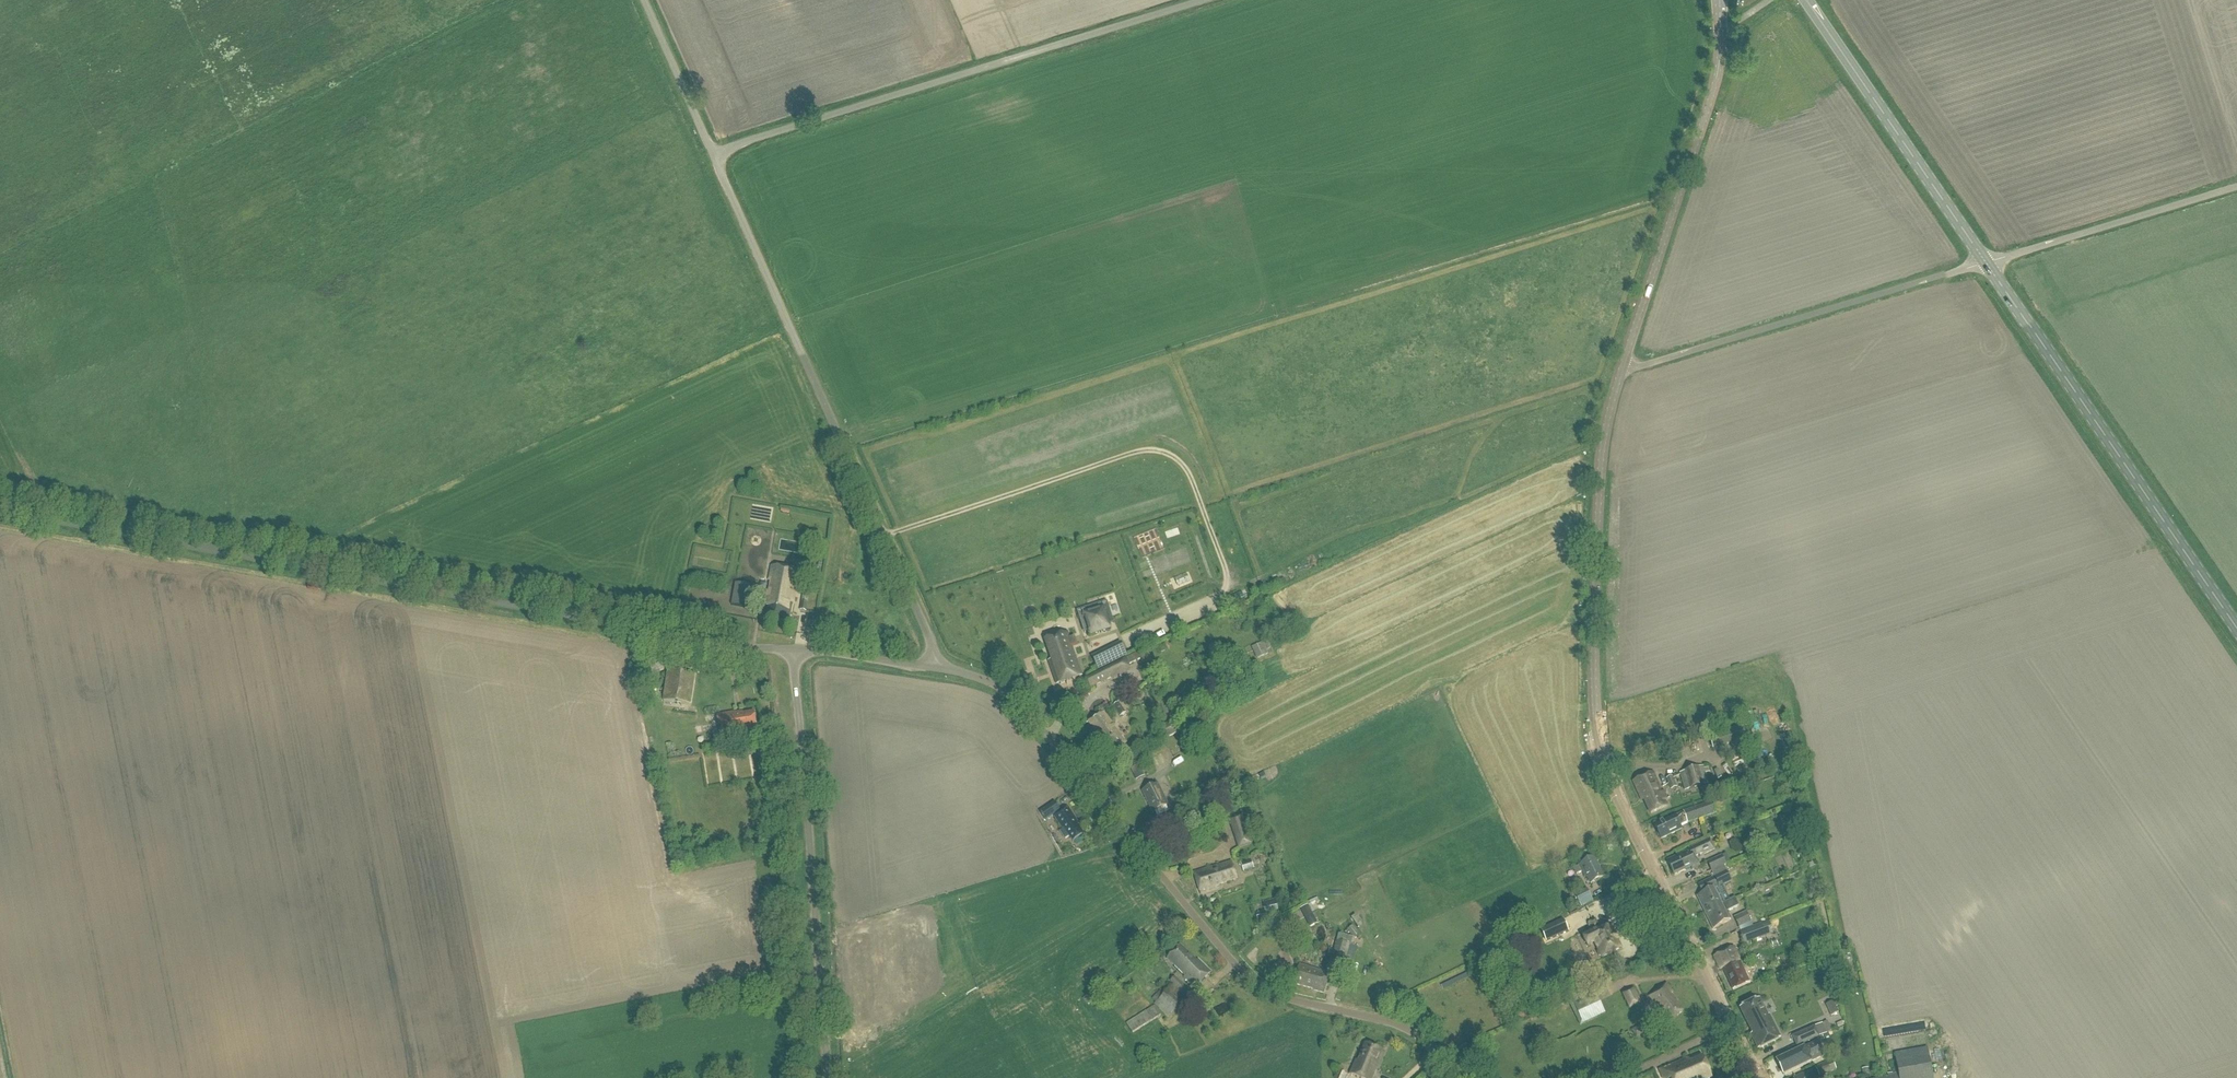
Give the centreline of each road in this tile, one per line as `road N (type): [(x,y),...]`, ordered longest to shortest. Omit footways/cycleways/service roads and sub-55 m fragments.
road 1 (unclassified): [(793,650),(717,645),(0,511)]
road 2 (unclassified): [(1464,1077),(1408,1031),(1265,989),(1239,969),(1023,709),(982,678),(941,668)]
road 3 (tertiary): [(1731,1027),(1610,776),(1597,721),(1594,562),(1618,375)]
road 4 (unclassified): [(941,668),(711,150)]
road 5 (unclassified): [(711,150),(1196,0)]
road 6 (primary): [(2236,630),(1986,261)]
road 7 (unclassified): [(827,1077),(793,650)]
road 8 (tertiary): [(1618,375),(1717,77),(1719,0)]
road 9 (unclassified): [(1618,375),(1986,261)]
road 10 (primary): [(1986,261),(1806,0)]
road 11 (unclassified): [(1986,261),(2236,184)]
road 12 (unclassified): [(711,150),(645,0)]
road 13 (unclassified): [(941,668),(793,650)]

